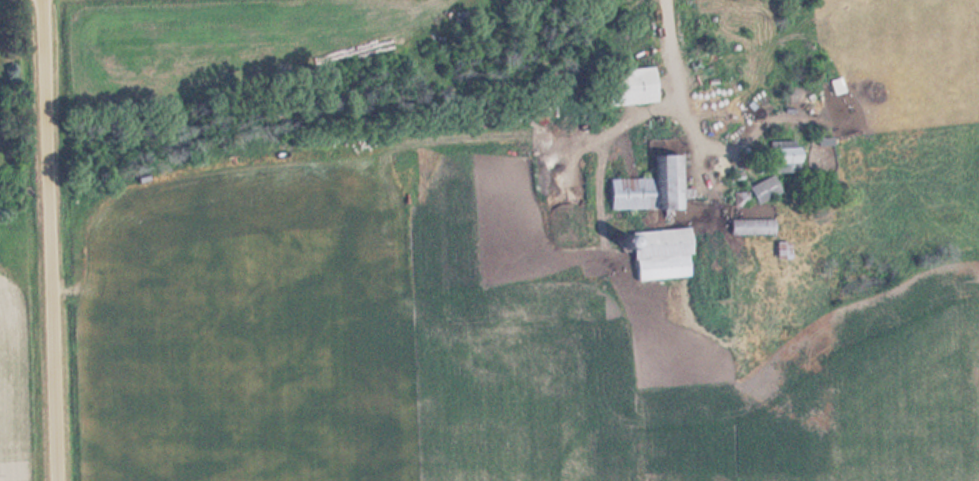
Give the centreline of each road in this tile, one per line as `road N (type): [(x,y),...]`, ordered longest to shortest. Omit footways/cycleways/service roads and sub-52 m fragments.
road 1 (residential): [(42,0),(58,480)]

